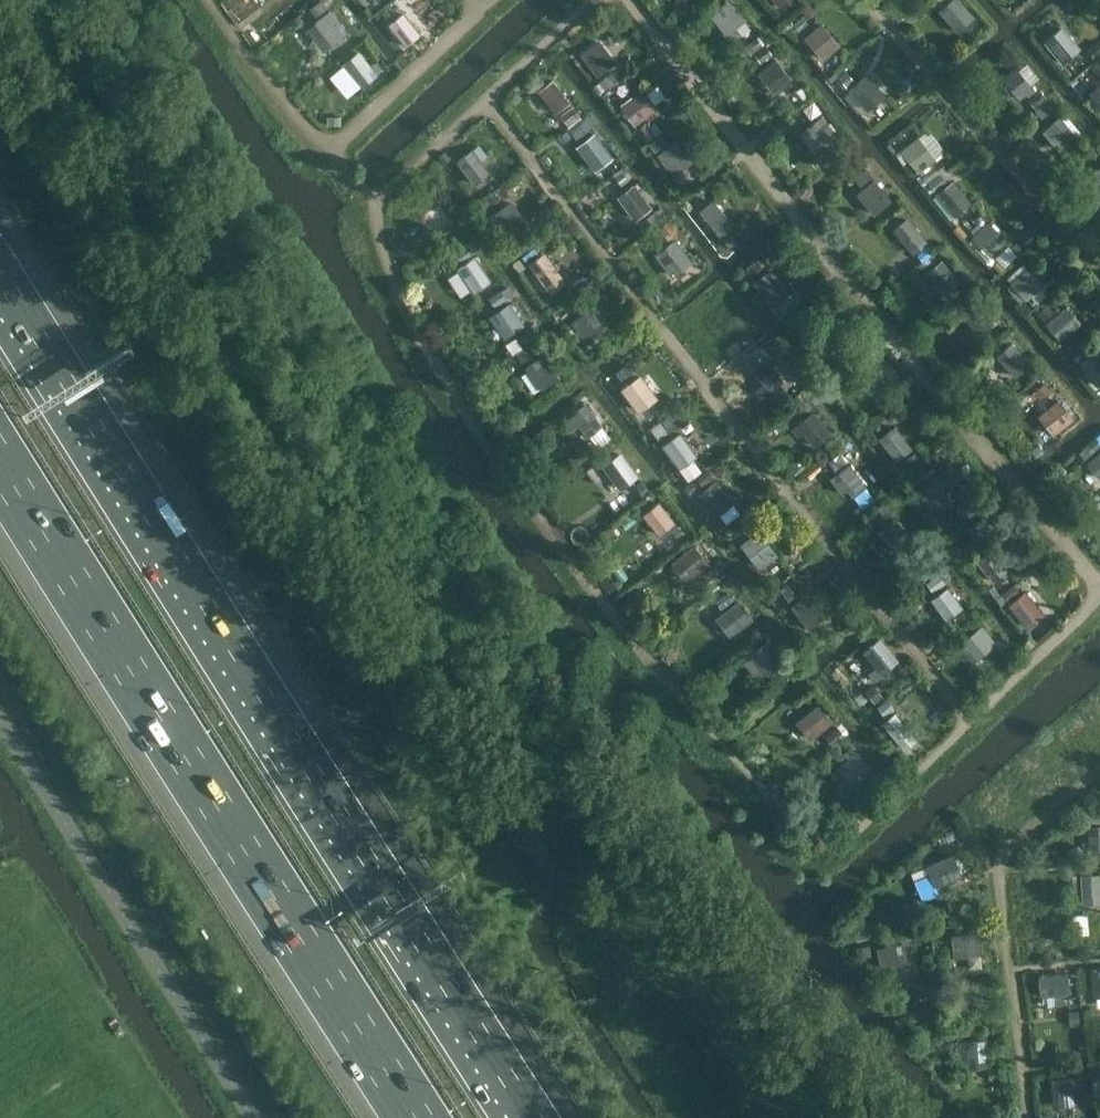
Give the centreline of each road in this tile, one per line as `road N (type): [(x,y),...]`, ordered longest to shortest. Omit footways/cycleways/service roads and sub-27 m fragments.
road 1 (motorway): [(516,1117),(0,301)]
road 2 (motorway): [(0,460),(419,1117)]

